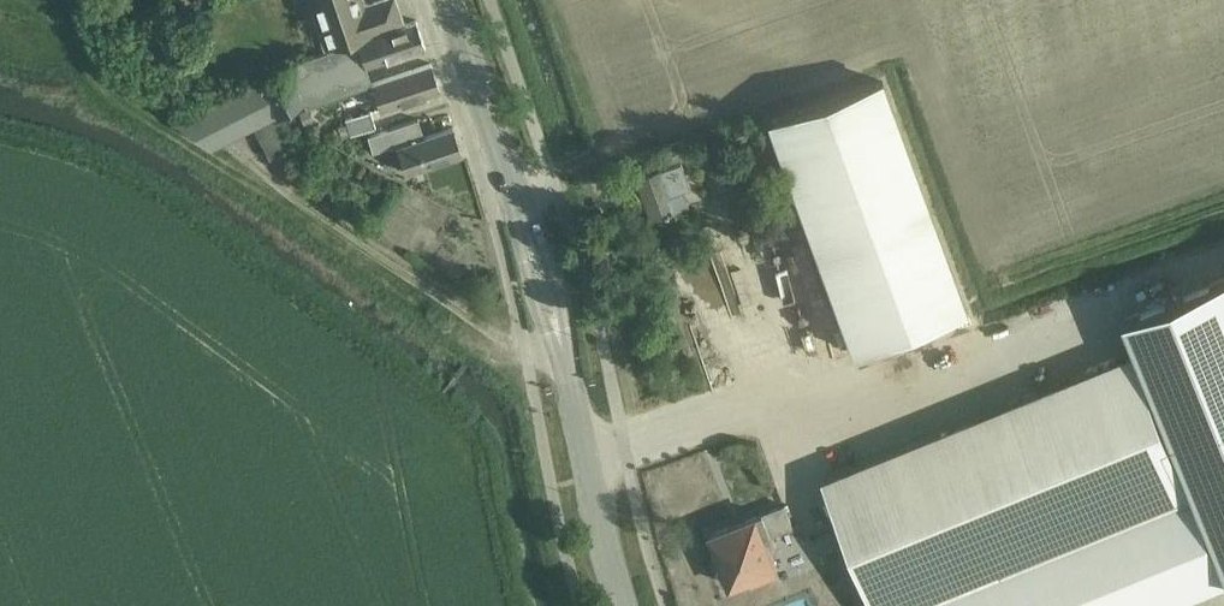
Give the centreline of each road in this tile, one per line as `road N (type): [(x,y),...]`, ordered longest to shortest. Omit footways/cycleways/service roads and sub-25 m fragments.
road 1 (track): [(1223,267),(1039,333),(589,465)]
road 2 (tertiary): [(624,605),(565,350)]
road 3 (tertiary): [(529,230),(449,0)]
road 4 (tertiary): [(565,350),(560,289),(529,230)]
road 5 (tertiary): [(529,230),(535,294),(565,350)]

